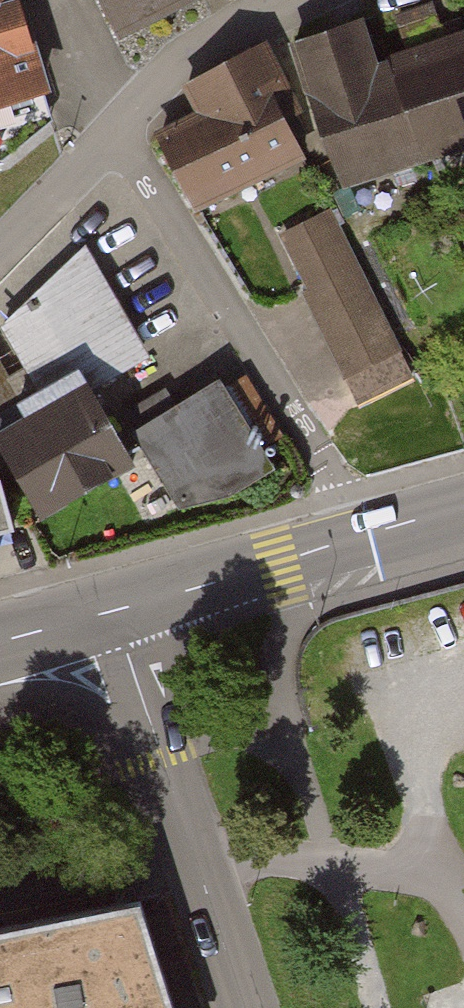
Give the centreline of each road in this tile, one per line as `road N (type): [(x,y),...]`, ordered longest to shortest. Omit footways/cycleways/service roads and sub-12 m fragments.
road 1 (residential): [(116,135),(343,495),(355,538)]
road 2 (residential): [(114,610),(243,1007)]
road 3 (tertiary): [(355,538),(114,610)]
road 4 (residential): [(291,0),(225,32),(116,135)]
road 5 (residential): [(116,135),(0,250)]

